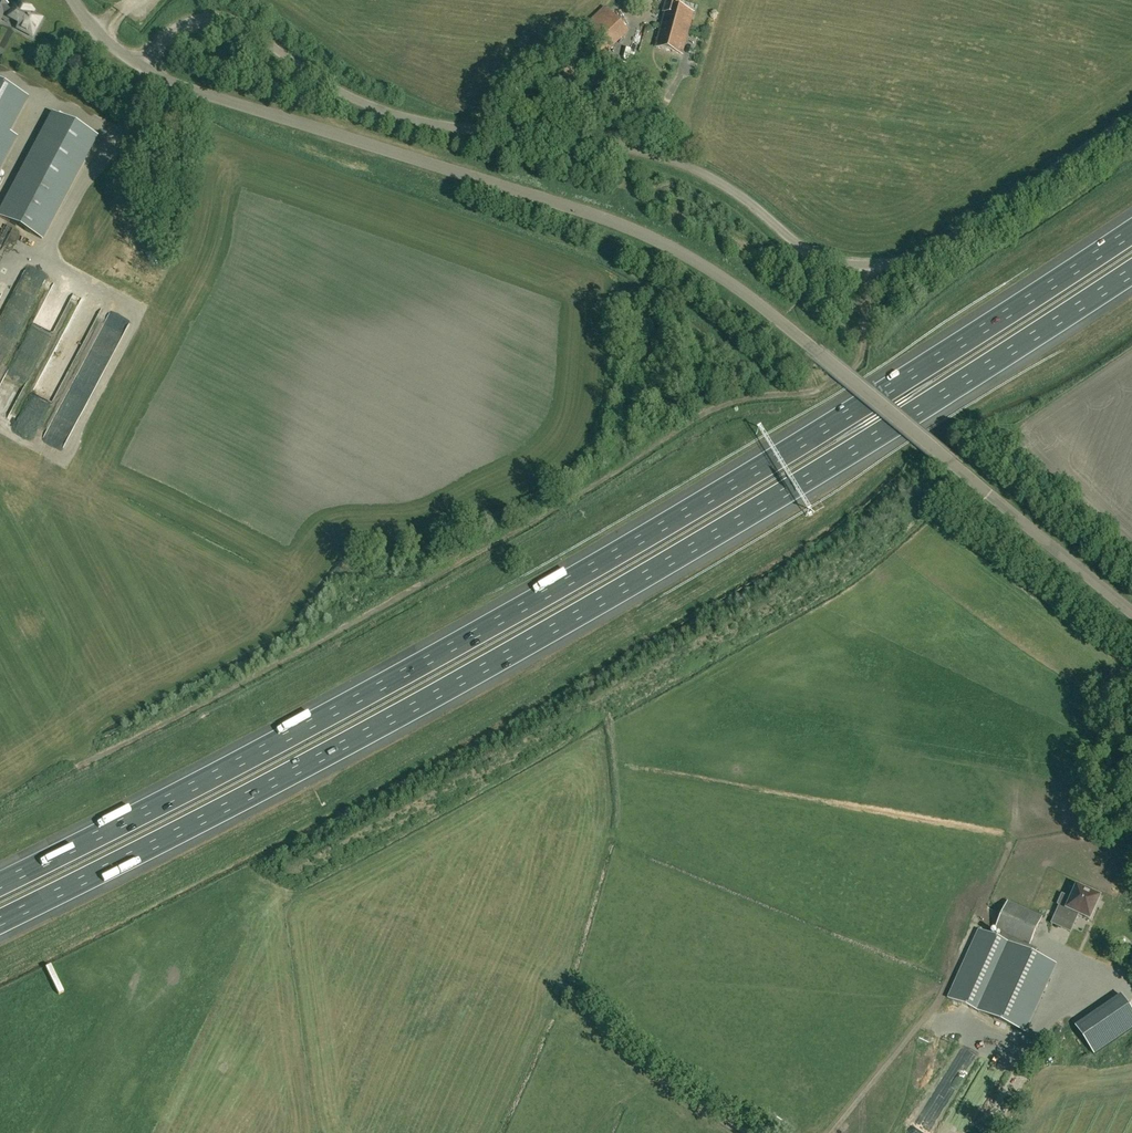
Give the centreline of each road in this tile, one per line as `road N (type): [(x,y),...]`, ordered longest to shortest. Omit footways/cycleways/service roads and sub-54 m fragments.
road 1 (motorway): [(1131,231),(584,571),(0,884)]
road 2 (motorway): [(0,921),(609,597),(1131,272)]
road 3 (unclassified): [(1131,612),(766,310),(684,253),(582,210),(144,69)]
road 4 (unclassified): [(62,776),(585,497),(710,416),(735,403),(810,397),(839,386),(868,360),(870,265)]
road 5 (unclassified): [(144,69),(181,26),(238,21),(378,108),(654,155),(725,185),(810,253),(870,265)]
road 6 (unclassified): [(870,265),(921,254),(1131,111)]

